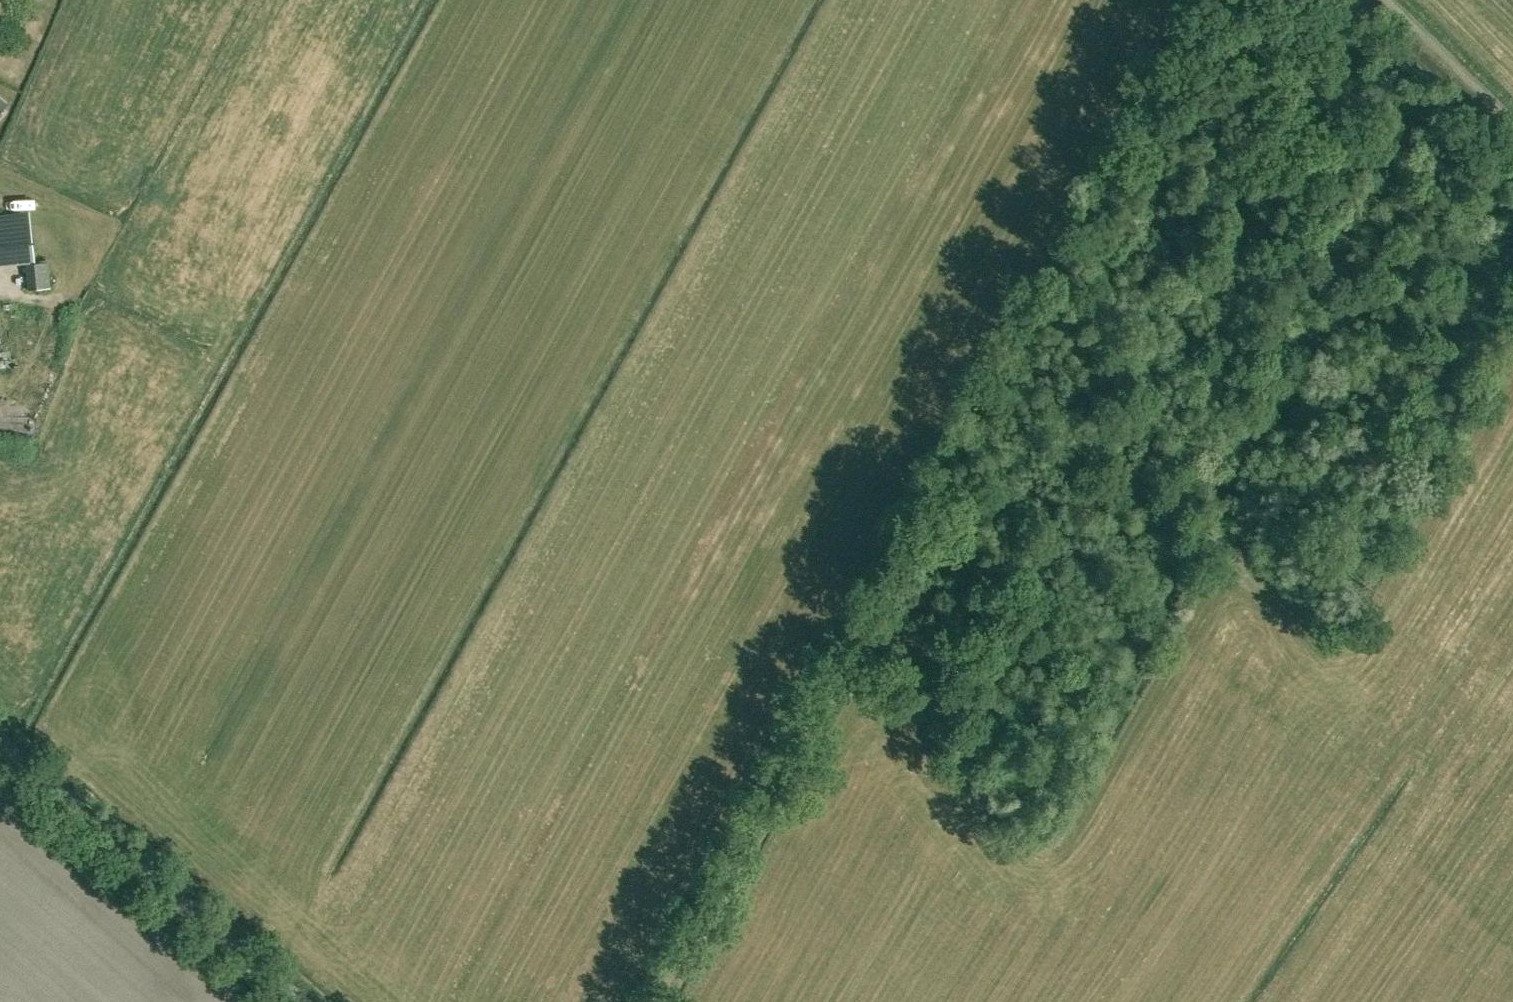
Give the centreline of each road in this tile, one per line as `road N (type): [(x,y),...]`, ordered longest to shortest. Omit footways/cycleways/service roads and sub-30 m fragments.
road 1 (track): [(645,1001),(866,617)]
road 2 (tertiary): [(299,1001),(0,736)]

